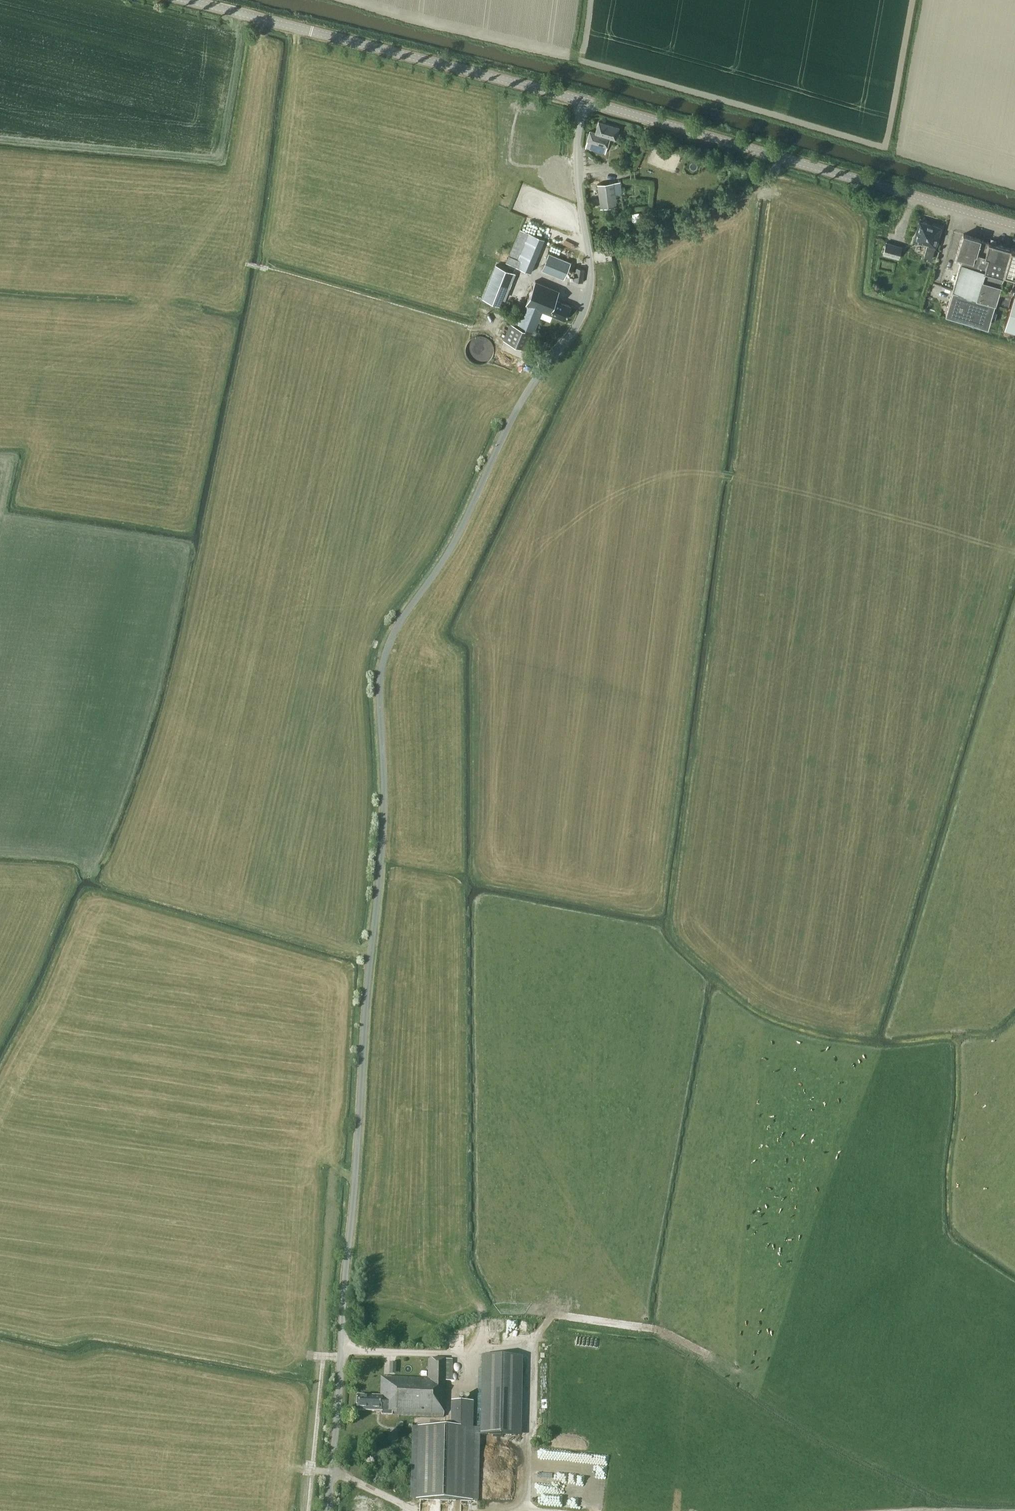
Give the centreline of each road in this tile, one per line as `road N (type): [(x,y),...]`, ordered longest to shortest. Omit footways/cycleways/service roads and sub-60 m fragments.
road 1 (unclassified): [(328,1510),(383,828),(381,672),(513,419),(589,302),(578,148),(585,100)]
road 2 (tertiary): [(1014,225),(585,100)]
road 3 (tertiary): [(585,100),(187,0)]

